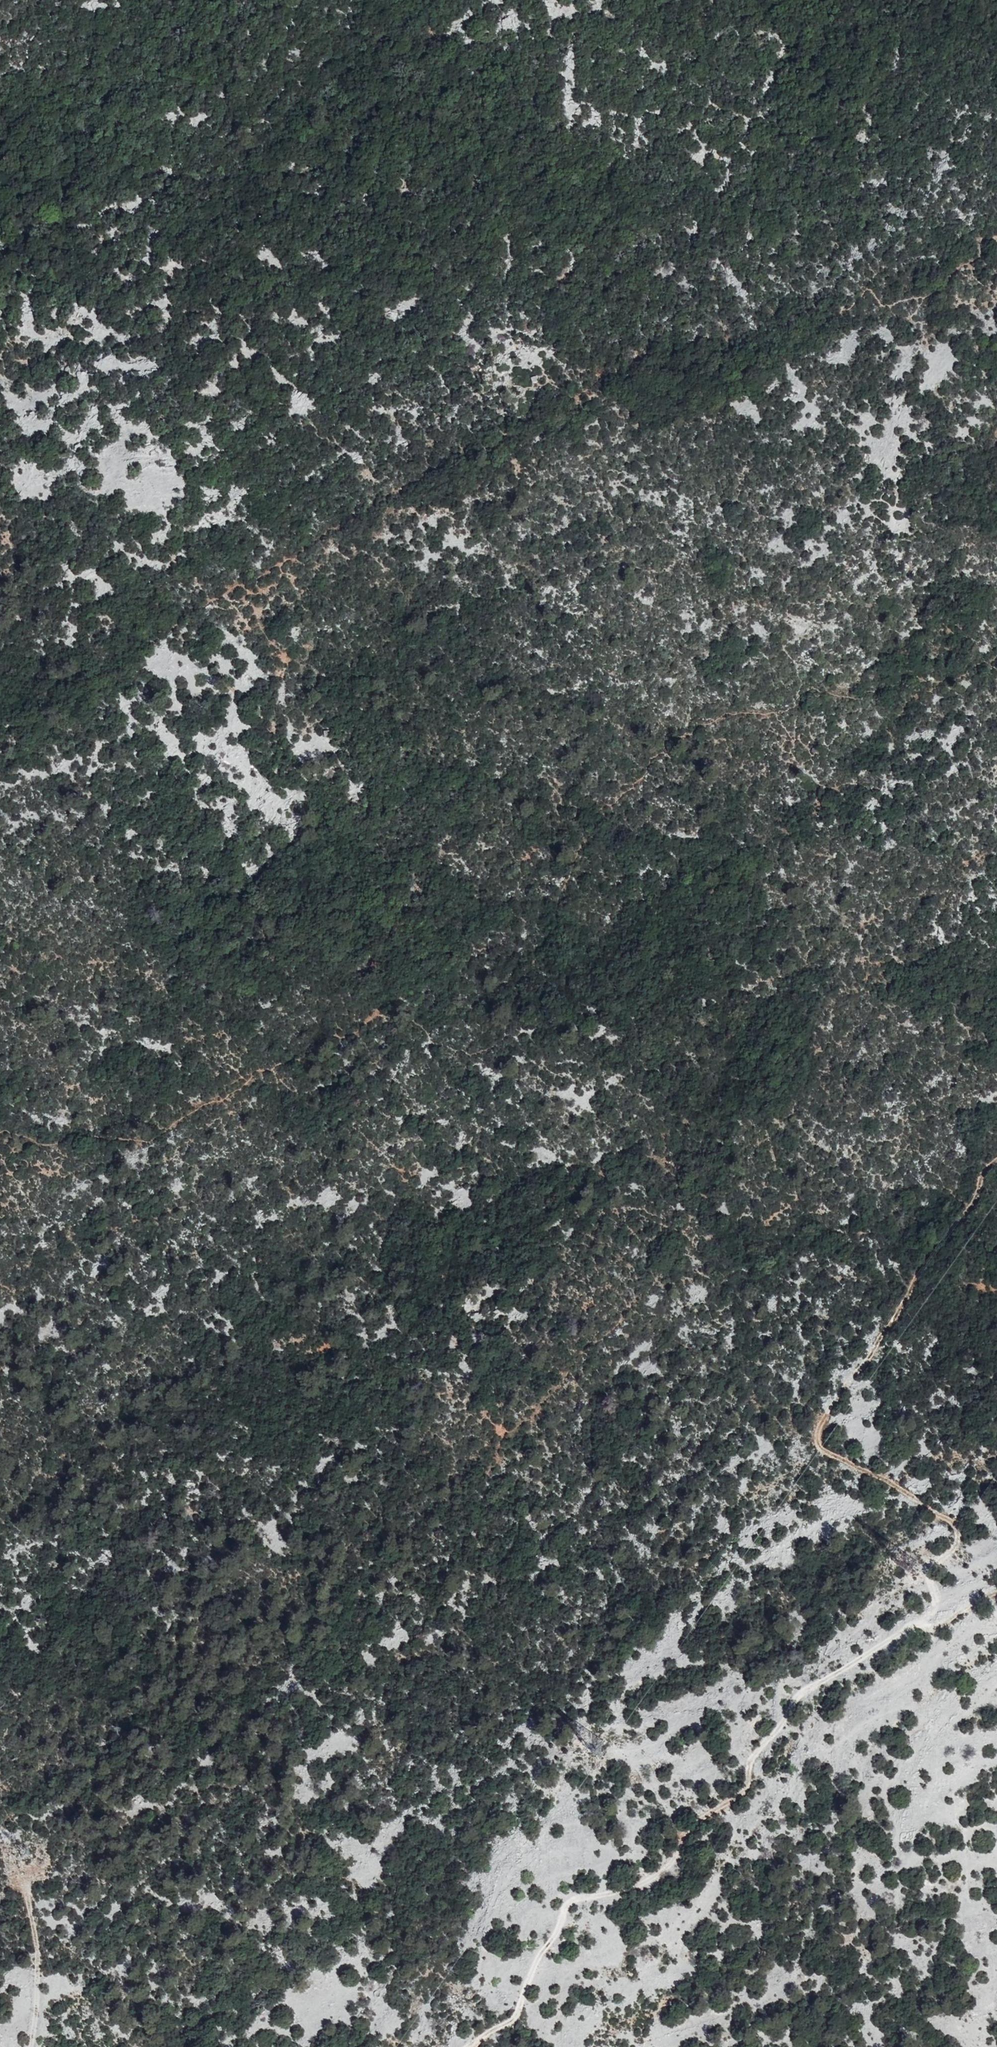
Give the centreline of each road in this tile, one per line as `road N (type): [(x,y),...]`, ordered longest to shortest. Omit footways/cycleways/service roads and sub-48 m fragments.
road 1 (track): [(468,2046),(515,2017),(564,1910),(576,1899),(632,1888),(669,1866),(694,1824),(746,1789),(751,1760),(801,1693),(916,1625)]
road 2 (track): [(916,1625),(934,1605),(930,1573),(957,1544),(952,1521),(824,1450),(818,1428),(996,1177)]

